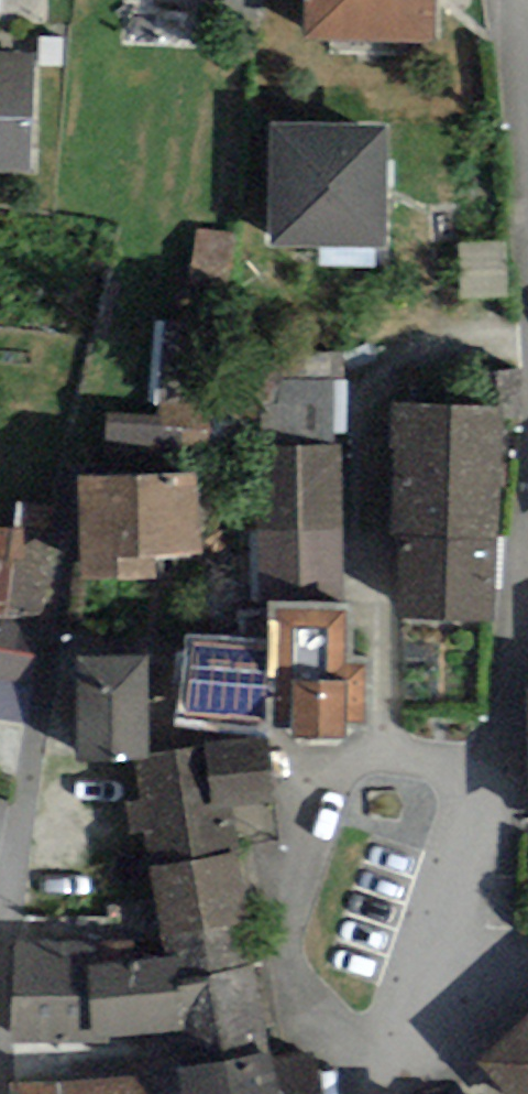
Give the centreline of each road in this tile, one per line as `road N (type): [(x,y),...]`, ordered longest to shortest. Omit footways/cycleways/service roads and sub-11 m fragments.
road 1 (residential): [(527,596),(483,818),(398,1063)]
road 2 (residential): [(0,1008),(24,784)]
road 3 (residential): [(398,1063),(527,970)]

